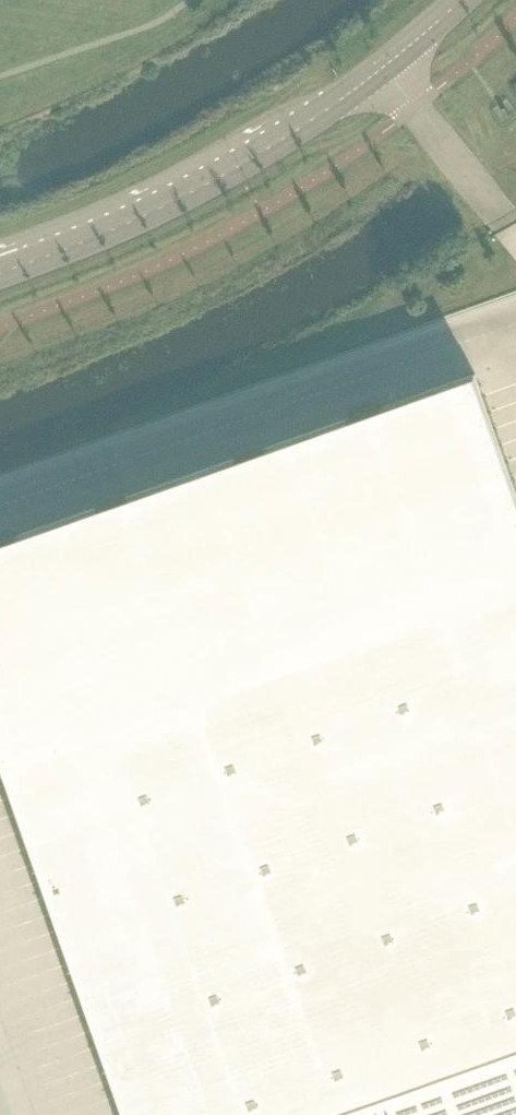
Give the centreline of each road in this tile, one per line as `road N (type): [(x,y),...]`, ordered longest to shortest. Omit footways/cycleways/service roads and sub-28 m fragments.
road 1 (secondary): [(0,273),(132,219),(268,147),(379,70),(459,0)]

